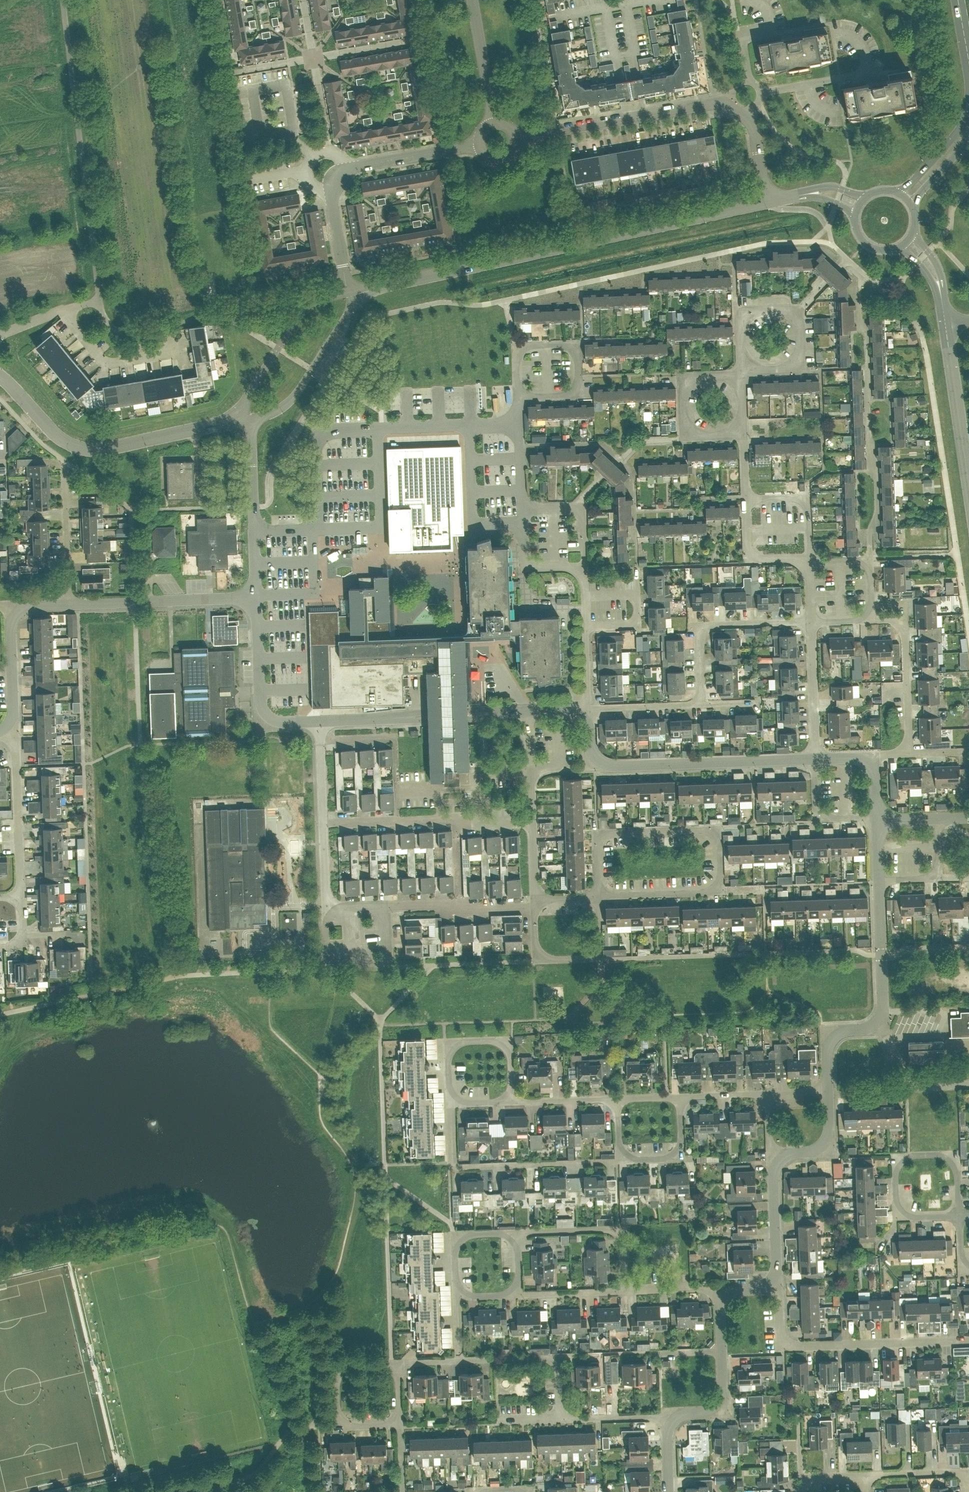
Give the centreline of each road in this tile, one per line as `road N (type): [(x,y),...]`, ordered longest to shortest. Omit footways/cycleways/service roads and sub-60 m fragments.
road 1 (tertiary): [(375,287),(768,201)]
road 2 (residential): [(99,301),(63,0)]
road 3 (residential): [(597,895),(701,892),(721,872),(718,839),(700,829),(614,832),(596,853)]
road 4 (residential): [(815,758),(605,766),(592,756),(586,709)]
road 5 (tertiary): [(0,377),(78,449),(229,423)]
road 6 (residential): [(771,1281),(781,1331),(792,1346),(968,1341)]
road 7 (residential): [(450,1103),(452,1167),(619,1162)]
road 8 (residential): [(518,399),(516,347),(578,344),(579,390),(549,398)]
road 9 (residential): [(68,603),(256,597)]
road 10 (residential): [(812,621),(702,629),(701,704)]
road 11 (residential): [(386,908),(389,966),(327,968),(326,909)]
road 12 (residential): [(248,420),(256,597)]
road 13 (residential): [(256,597),(261,710),(280,723),(319,722)]
road 14 (residential): [(21,897),(15,735),(7,725)]
road 15 (residential): [(959,1217),(953,1165),(940,1154),(914,1155),(895,1176),(899,1208),(913,1218)]
road 16 (residential): [(534,902),(542,953),(599,958),(597,895)]
road 17 (residential): [(749,365),(775,372),(792,363),(802,346),(798,327),(784,313),(763,311),(745,323),(740,343)]
road 18 (tertiary): [(968,489),(945,324)]
road 19 (residential): [(513,1101),(511,1058),(494,1040),(454,1047),(450,1103)]
road 20 (residential): [(518,1232),(621,1232),(626,1292)]
road 21 (residential): [(459,1361),(556,1358),(562,1419)]
road 22 (tertiary): [(248,420),(287,402),(350,309)]
road 23 (tertiary): [(348,291),(304,310),(246,400)]
road 24 (residential): [(735,383),(718,375),(693,381),(682,413),(707,438),(726,436),(742,421)]
road 25 (residential): [(386,908),(534,902)]
road 26 (residential): [(878,1023),(879,881)]
road 27 (residential): [(815,758),(812,621)]
road 28 (residential): [(62,311),(106,364),(172,352)]
road 29 (residential): [(68,603),(64,468)]
road 30 (residential): [(457,817),(323,822)]
road 31 (residential): [(353,168),(480,143)]
road 32 (residential): [(493,123),(472,0)]
road 33 (residential): [(968,1083),(916,1085),(878,1023)]
road 34 (residential): [(294,132),(287,87),(254,93),(262,137)]
road 35 (residential): [(771,1281),(780,1159)]
road 36 (residential): [(763,91),(750,79),(742,35),(772,25),(759,0)]
road 37 (residential): [(585,568),(583,507),(523,509)]
road 38 (residential): [(585,568),(525,570),(523,509)]
road 39 (residential): [(908,753),(906,632)]
road 40 (residential): [(747,499),(749,557),(811,561)]

